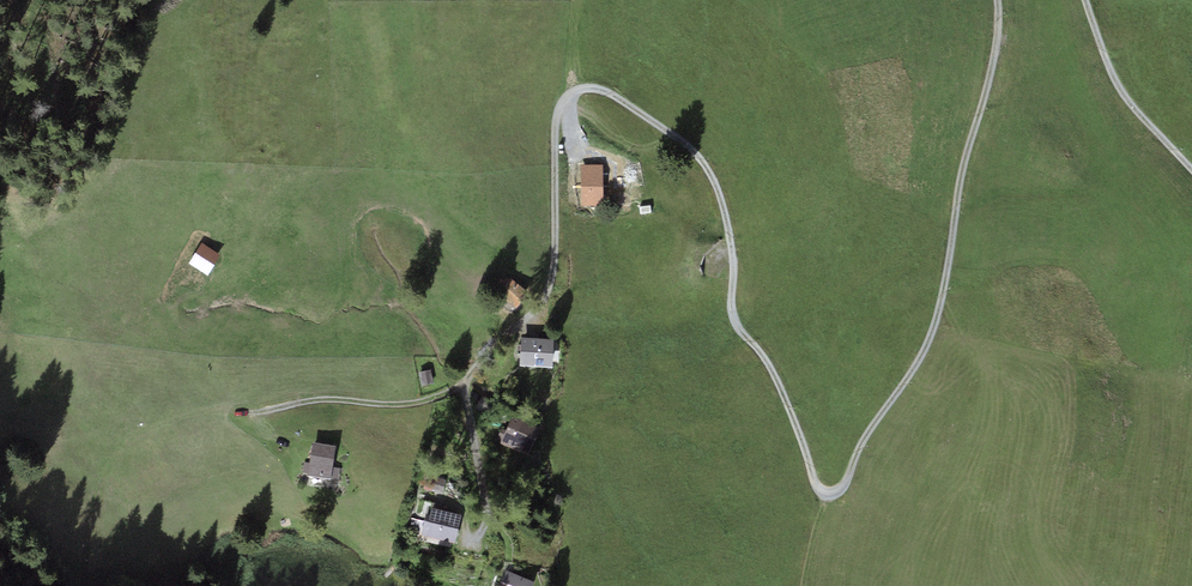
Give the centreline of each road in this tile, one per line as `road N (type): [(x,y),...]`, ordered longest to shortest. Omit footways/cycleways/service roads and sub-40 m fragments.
road 1 (track): [(537,311),(555,252),(556,119),(568,95),(593,88),(685,144),(705,166),(725,212),(734,320),(766,360),(815,485),(840,491),(863,440),(928,341),(997,39),(998,0)]
road 2 (track): [(537,311),(444,398),(329,399),(202,413),(161,422),(122,445),(90,515),(85,585)]
road 3 (track): [(1085,0),(1122,93),(1191,170)]

